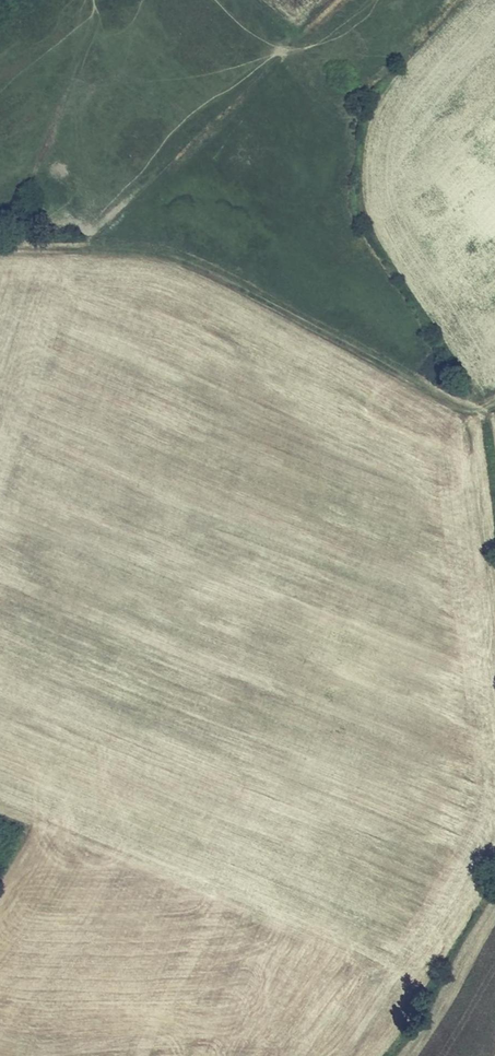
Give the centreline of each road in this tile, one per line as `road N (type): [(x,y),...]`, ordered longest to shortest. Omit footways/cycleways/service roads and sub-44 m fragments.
road 1 (track): [(494,402),(468,406),(191,260),(131,249),(0,250)]

